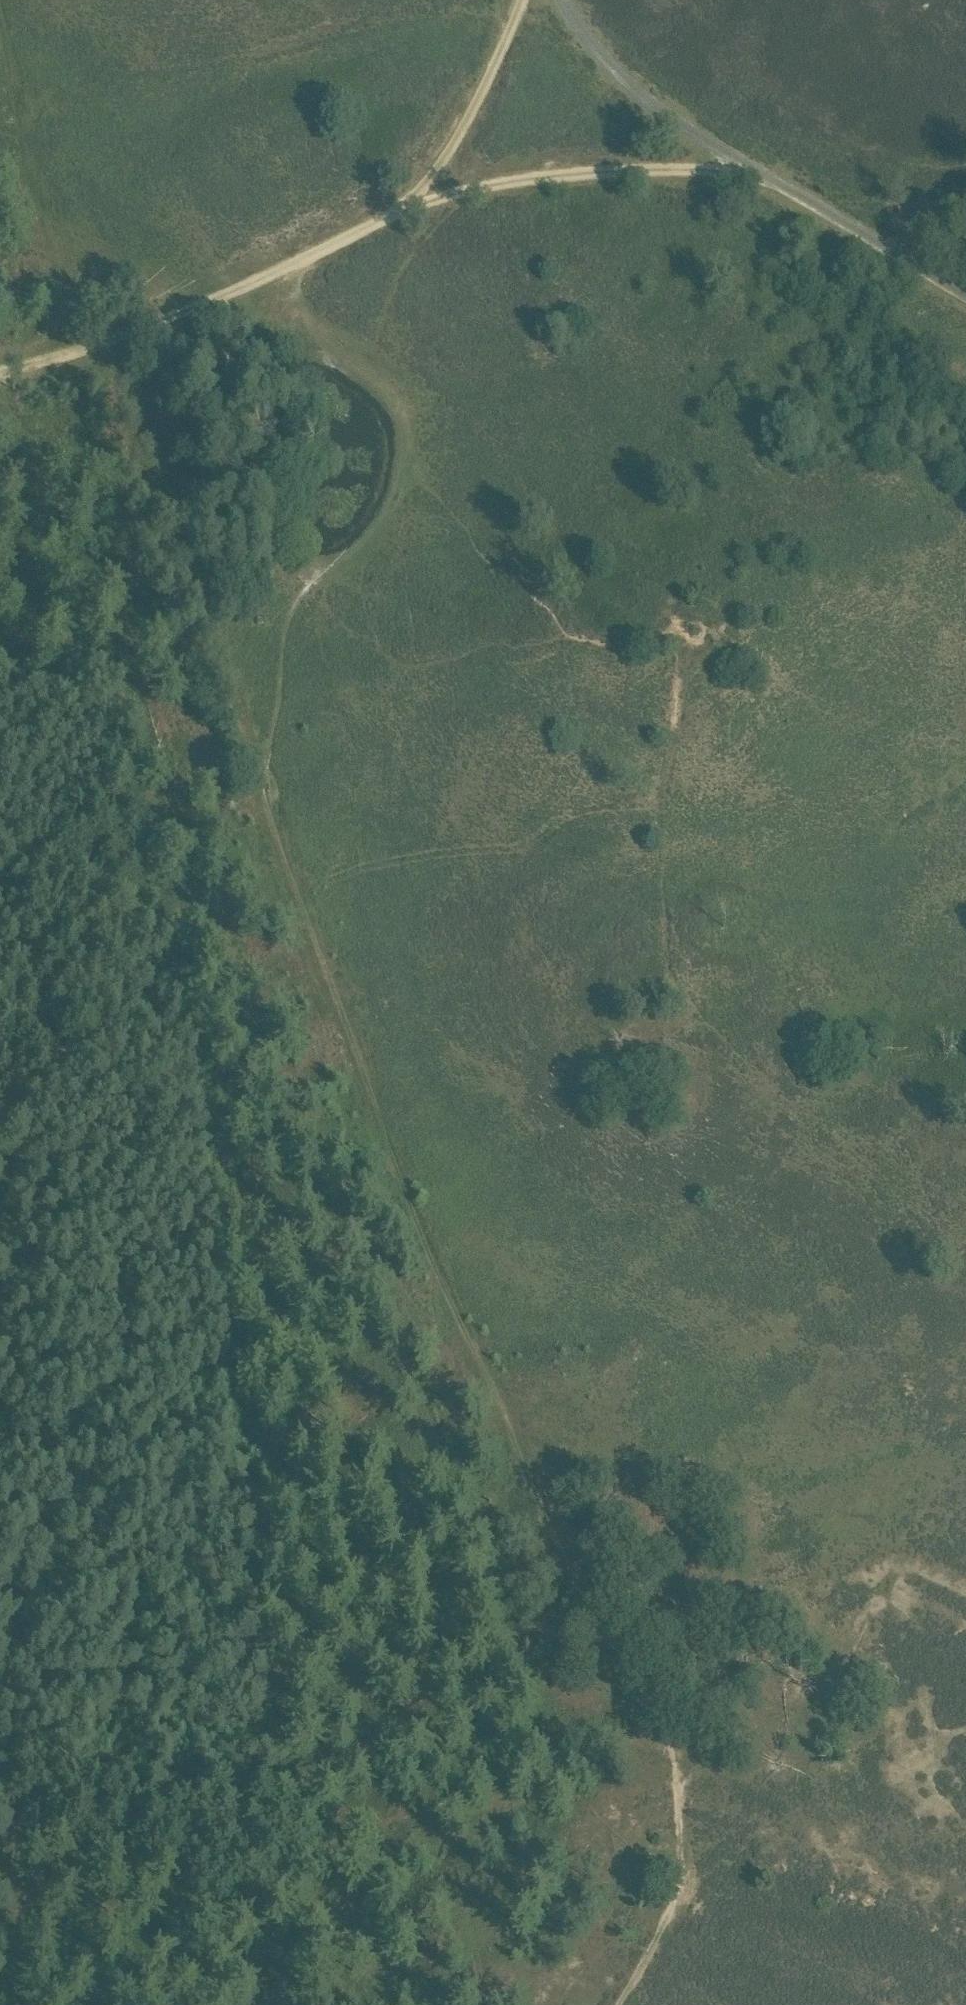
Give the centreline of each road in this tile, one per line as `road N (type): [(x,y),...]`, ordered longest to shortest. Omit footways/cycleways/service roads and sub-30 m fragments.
road 1 (track): [(522,0),(469,116),(420,190),(315,255),(110,340)]
road 2 (track): [(965,295),(657,108),(620,76),(564,0)]
road 3 (track): [(110,340),(259,796)]
road 4 (track): [(394,211),(560,174),(703,170),(767,177)]

